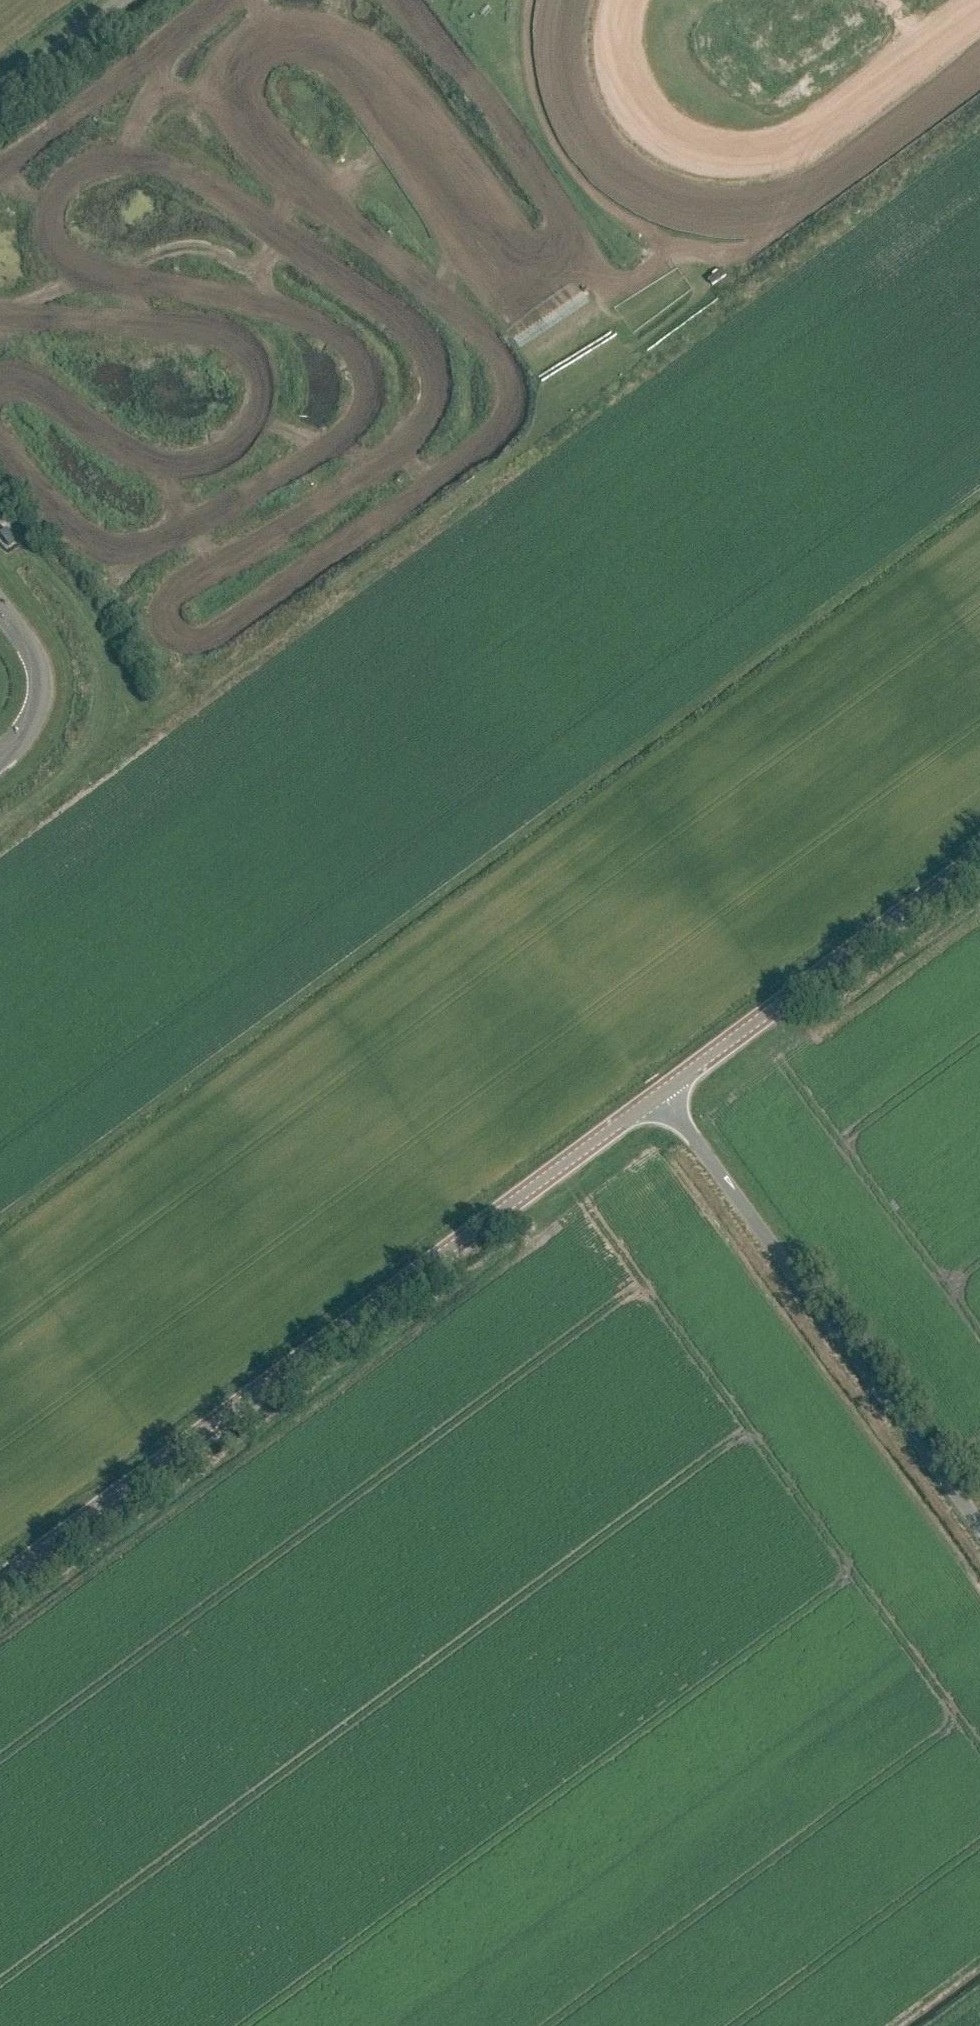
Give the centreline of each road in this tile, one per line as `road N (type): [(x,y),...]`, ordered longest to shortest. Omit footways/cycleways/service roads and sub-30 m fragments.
road 1 (tertiary): [(0,1586),(660,1097)]
road 2 (unclassified): [(979,1527),(660,1097)]
road 3 (tertiary): [(660,1097),(979,859)]
road 4 (unclassified): [(0,95),(129,0)]

